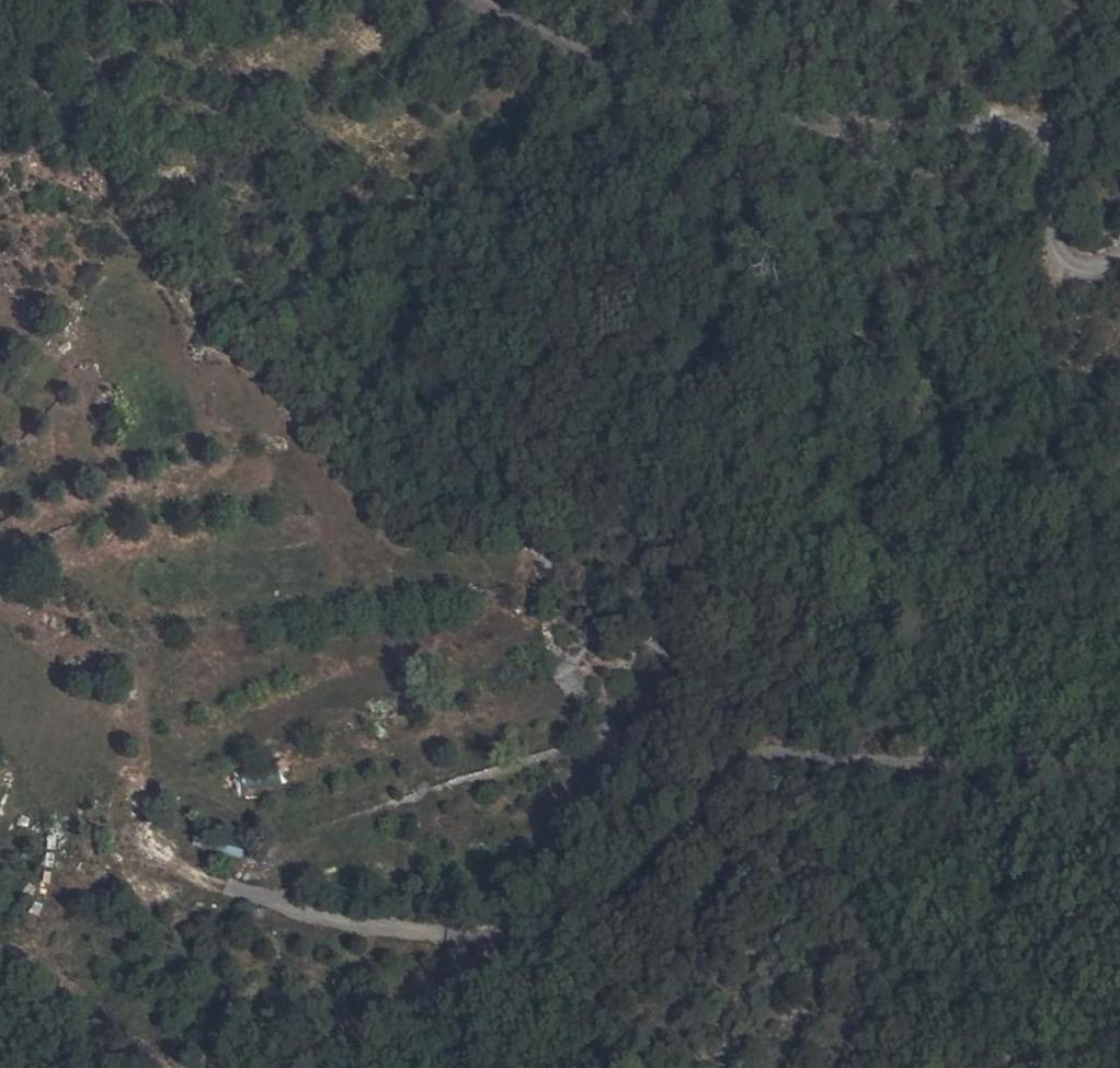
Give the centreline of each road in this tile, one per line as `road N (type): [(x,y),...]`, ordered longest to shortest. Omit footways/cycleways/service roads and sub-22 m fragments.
road 1 (unclassified): [(1119,261),(1105,270),(1065,263),(1042,226),(1047,164),(1031,126),(999,116),(899,127),(716,93),(607,59),(479,0)]
road 2 (track): [(1119,1031),(1006,1067)]

